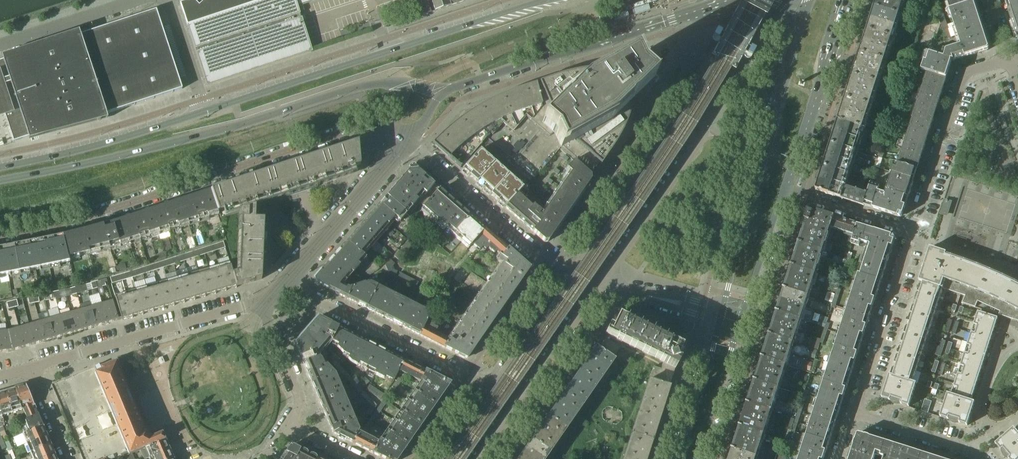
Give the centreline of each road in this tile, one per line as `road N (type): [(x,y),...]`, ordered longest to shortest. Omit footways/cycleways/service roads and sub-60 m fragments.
road 1 (residential): [(0,235),(94,215),(365,125),(383,125),(405,140)]
road 2 (residential): [(601,284),(709,129),(682,107),(569,273)]
road 3 (secondary): [(0,181),(393,85)]
road 4 (secondary): [(547,0),(207,110)]
road 5 (secondary): [(447,91),(738,0)]
road 6 (secondary): [(795,34),(722,309)]
road 7 (residential): [(29,368),(241,306),(263,309)]
road 8 (residential): [(488,388),(285,283)]
road 9 (secondary): [(207,110),(0,167)]
road 10 (residential): [(569,273),(544,263),(405,140)]
road 11 (residential): [(480,458),(601,284)]
road 12 (residential): [(912,231),(963,76),(1008,60)]
road 13 (secondary): [(783,190),(853,0)]
road 14 (residential): [(855,413),(912,231)]
road 15 (residential): [(285,283),(405,140)]
road 16 (secondary): [(696,458),(741,320)]
road 17 (secondary): [(720,321),(678,458)]
road 18 (unclassified): [(134,0),(0,43)]
road 19 (residential): [(569,273),(488,388)]
road 20 (secondary): [(741,320),(783,190)]
road 21 (residential): [(783,190),(912,231)]
road 22 (residential): [(979,458),(970,449),(855,413)]
road 23 (residential): [(292,426),(300,394),(263,309)]

